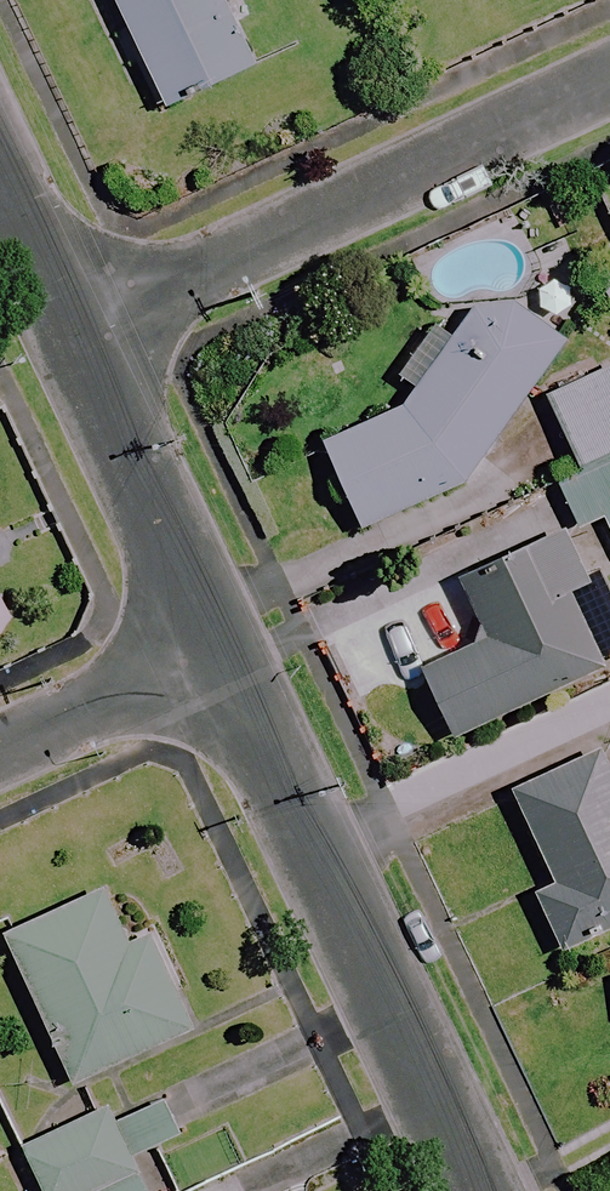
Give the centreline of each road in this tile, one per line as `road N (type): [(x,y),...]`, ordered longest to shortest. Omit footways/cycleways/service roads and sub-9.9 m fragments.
road 1 (residential): [(477,1190),(218,649)]
road 2 (residential): [(609,75),(79,338)]
road 3 (residential): [(218,649),(79,338)]
road 4 (residential): [(0,752),(218,649)]
road 5 (residential): [(79,338),(0,172)]

